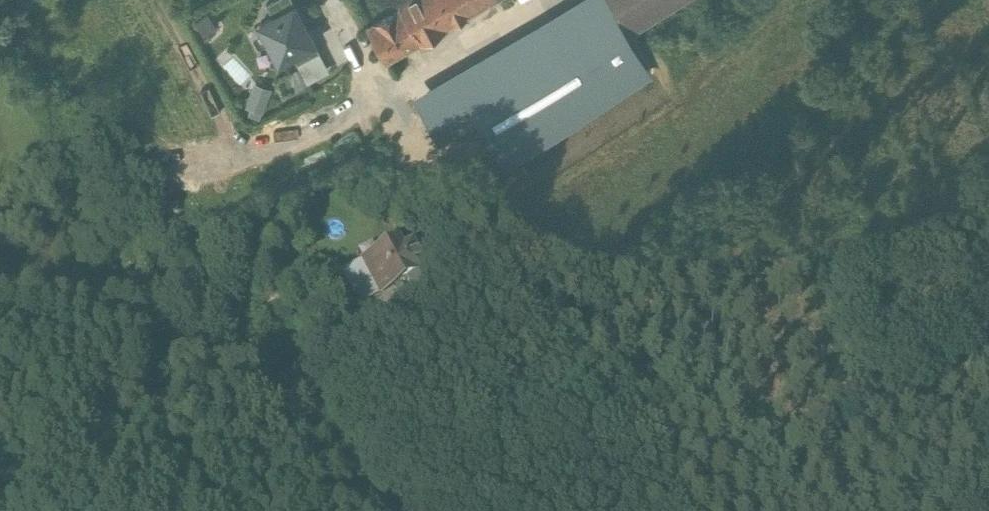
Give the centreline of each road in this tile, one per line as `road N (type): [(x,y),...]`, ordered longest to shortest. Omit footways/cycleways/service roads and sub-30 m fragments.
road 1 (track): [(456,222),(659,510)]
road 2 (unclassified): [(333,0),(456,222)]

